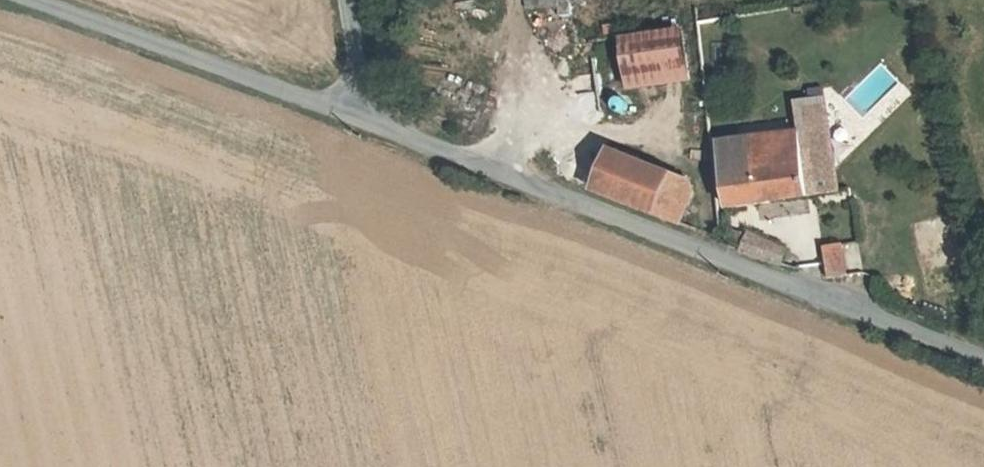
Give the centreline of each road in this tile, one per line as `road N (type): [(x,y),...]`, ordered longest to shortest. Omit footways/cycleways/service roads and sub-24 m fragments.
road 1 (unclassified): [(983,362),(364,119)]
road 2 (unclassified): [(364,119),(33,0)]
road 3 (unclassified): [(364,119),(345,0)]

